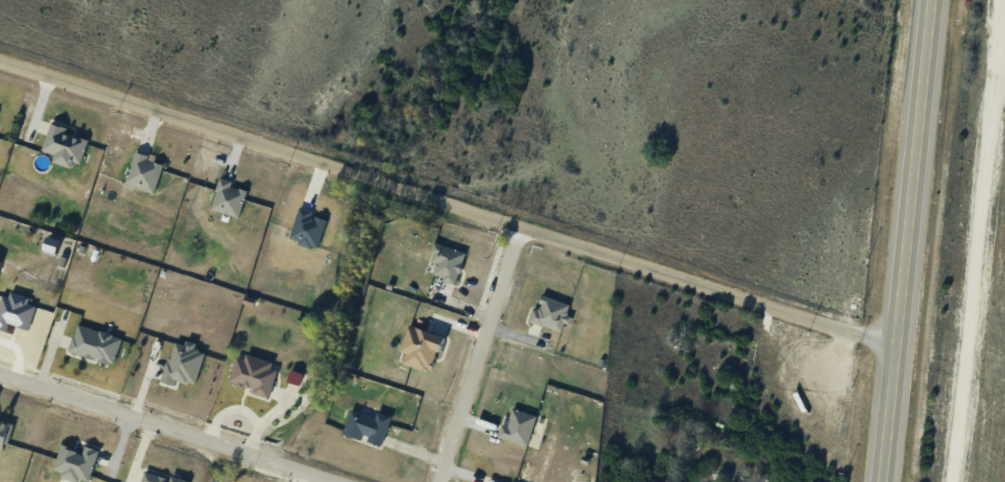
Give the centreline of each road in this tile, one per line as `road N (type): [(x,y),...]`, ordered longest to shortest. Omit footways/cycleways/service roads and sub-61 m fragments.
road 1 (residential): [(0,60),(897,348)]
road 2 (secondary): [(880,481),(931,0)]
road 3 (residential): [(339,481),(0,373)]
road 4 (residential): [(516,226),(434,481)]

